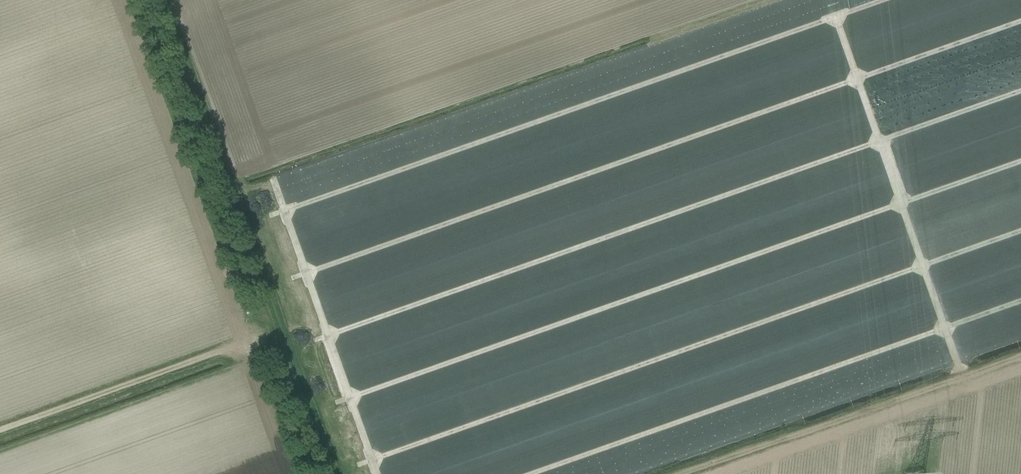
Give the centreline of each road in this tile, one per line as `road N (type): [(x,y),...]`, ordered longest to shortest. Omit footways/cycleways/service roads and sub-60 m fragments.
road 1 (track): [(0,433),(237,348)]
road 2 (track): [(1020,357),(792,439)]

